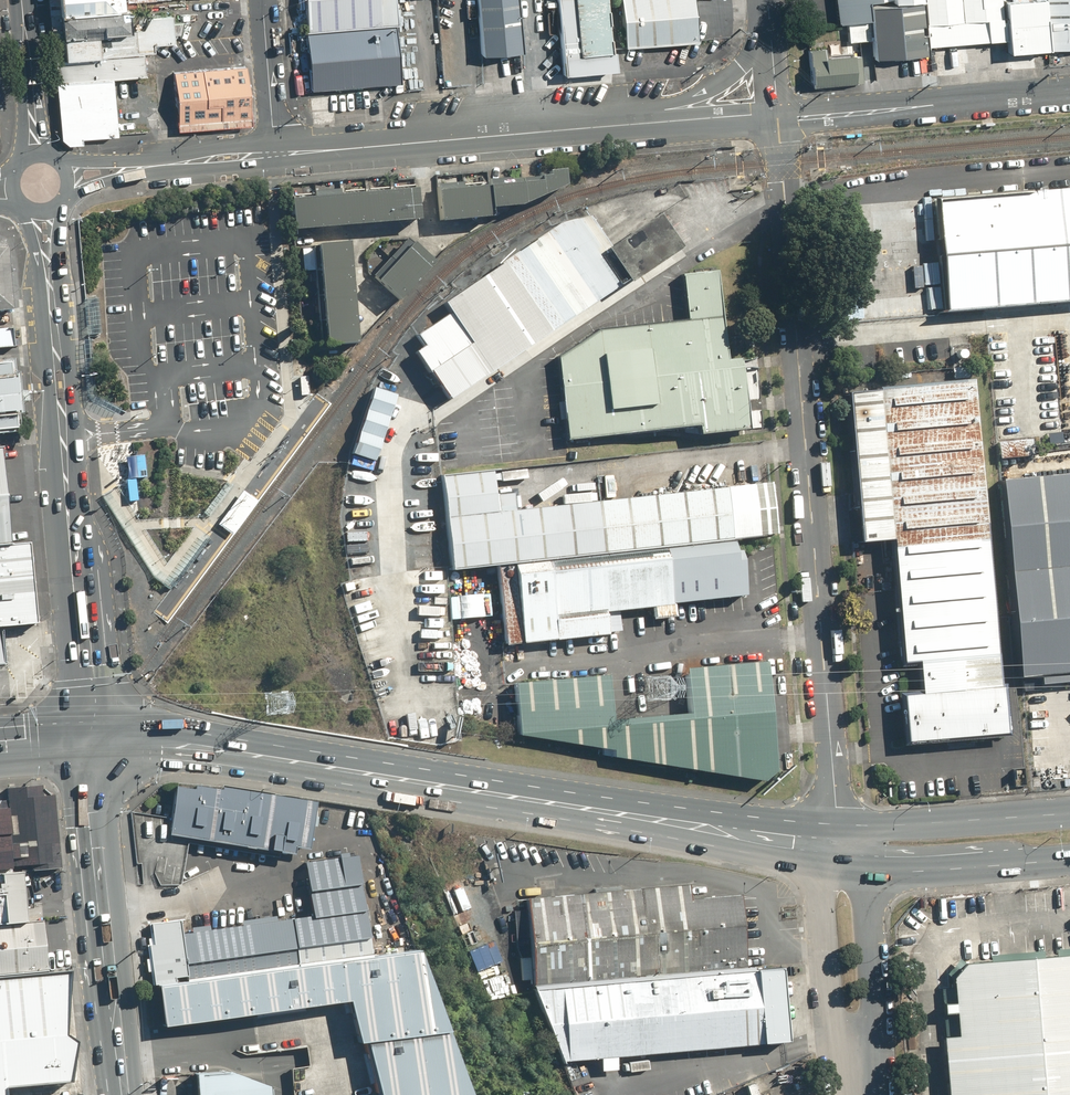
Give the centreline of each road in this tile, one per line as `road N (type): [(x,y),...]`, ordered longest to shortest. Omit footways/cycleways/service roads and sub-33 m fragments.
road 1 (tertiary): [(777,117),(839,828)]
road 2 (primary): [(89,740),(161,743),(550,802)]
road 3 (tertiary): [(89,740),(50,289)]
road 4 (tertiary): [(677,121),(276,154)]
road 5 (primary): [(122,1094),(89,740)]
road 6 (unclassified): [(1069,93),(777,117)]
road 7 (primary): [(550,802),(639,802),(839,828)]
road 8 (primary): [(821,867),(628,830),(550,802)]
road 9 (primary): [(839,828),(1069,813)]
road 10 (unclassified): [(856,1076),(832,1019),(821,867)]
road 11 (unclassified): [(868,868),(876,1018),(856,1076)]
road 12 (tertiary): [(271,155),(228,168),(131,177),(69,199)]
road 13 (tertiary): [(65,161),(226,146),(271,155)]
road 14 (primary): [(1069,858),(868,868)]
road 15 (tertiary): [(21,159),(23,0)]
road 16 (unclassified): [(263,0),(276,154)]
road 17 (tertiary): [(25,0),(49,152)]
road 18 (tertiary): [(677,121),(771,37)]

